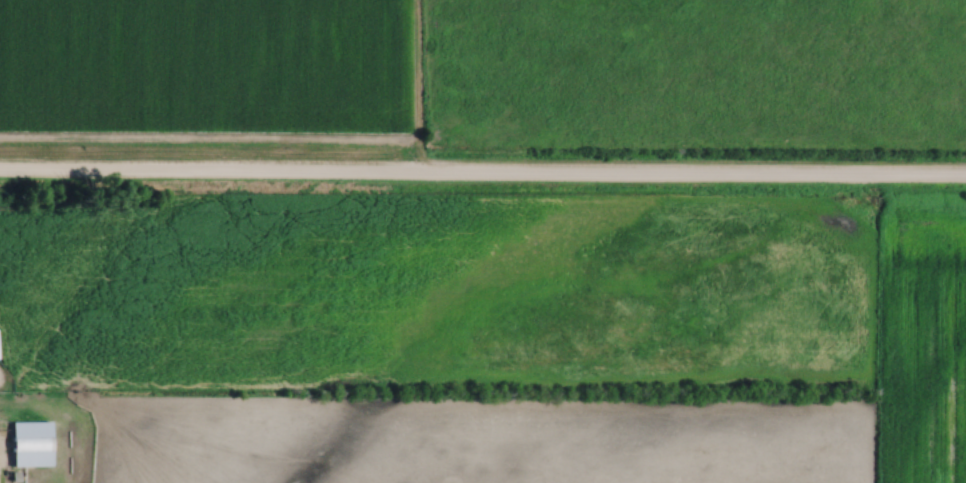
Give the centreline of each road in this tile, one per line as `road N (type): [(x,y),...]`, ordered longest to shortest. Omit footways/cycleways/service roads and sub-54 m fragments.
road 1 (residential): [(965,182),(0,177)]

